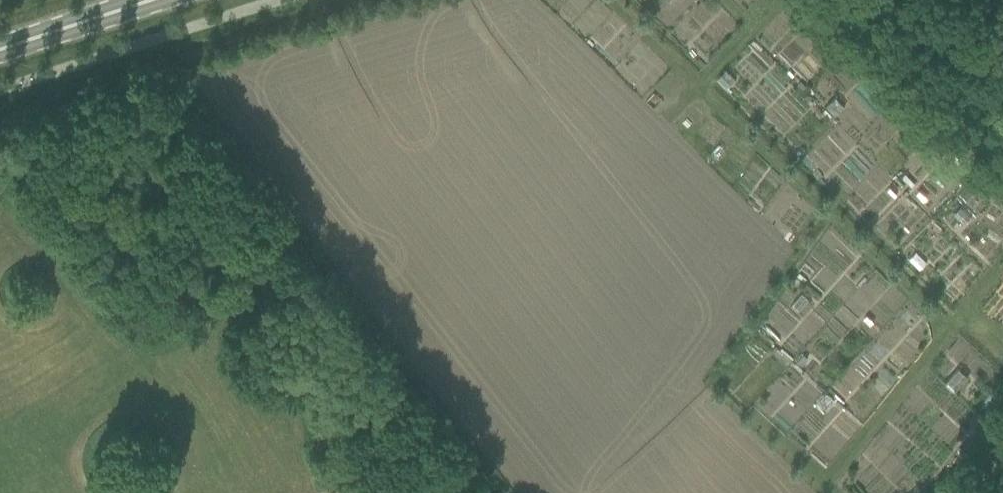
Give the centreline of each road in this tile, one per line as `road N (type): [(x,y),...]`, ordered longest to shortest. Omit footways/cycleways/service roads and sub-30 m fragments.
road 1 (secondary): [(152,0),(0,50)]

